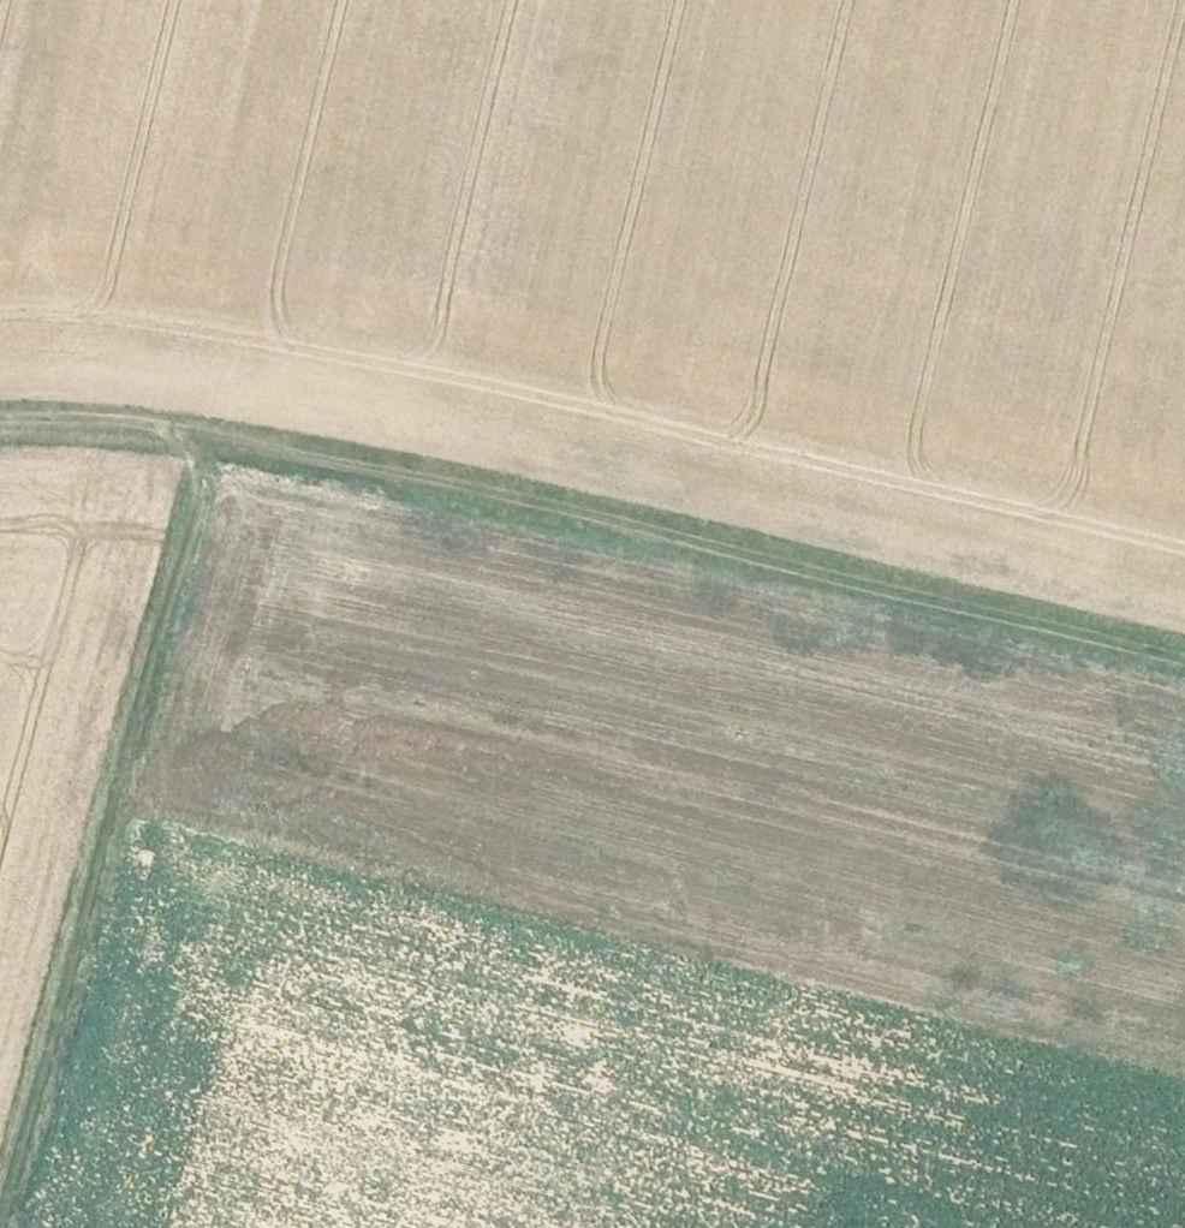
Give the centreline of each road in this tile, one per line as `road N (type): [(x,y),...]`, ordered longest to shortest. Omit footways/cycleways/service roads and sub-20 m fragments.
road 1 (track): [(0,421),(77,419),(213,434),(1184,660)]

